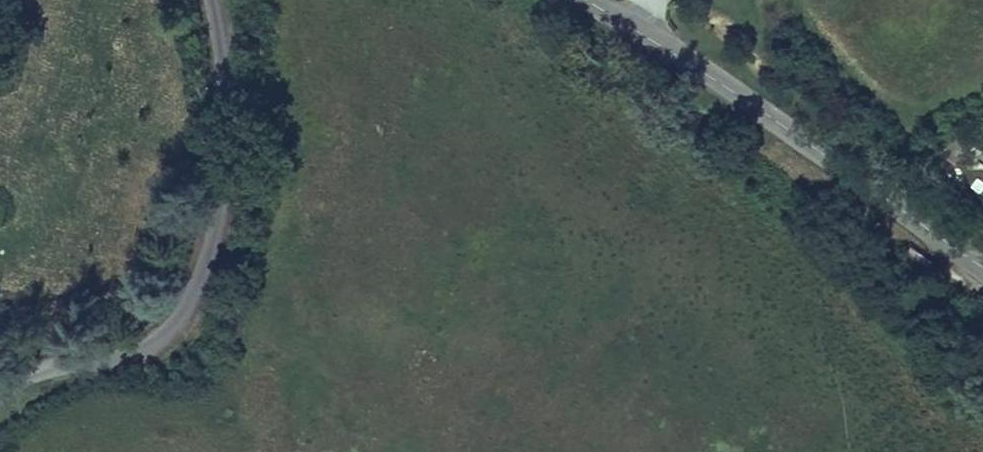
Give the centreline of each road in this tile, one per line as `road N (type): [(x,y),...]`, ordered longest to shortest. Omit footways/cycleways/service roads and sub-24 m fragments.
road 1 (residential): [(216,0),(229,111),(196,290),(161,338),(93,360),(46,362),(0,384)]
road 2 (tertiary): [(982,270),(826,154),(588,0)]

